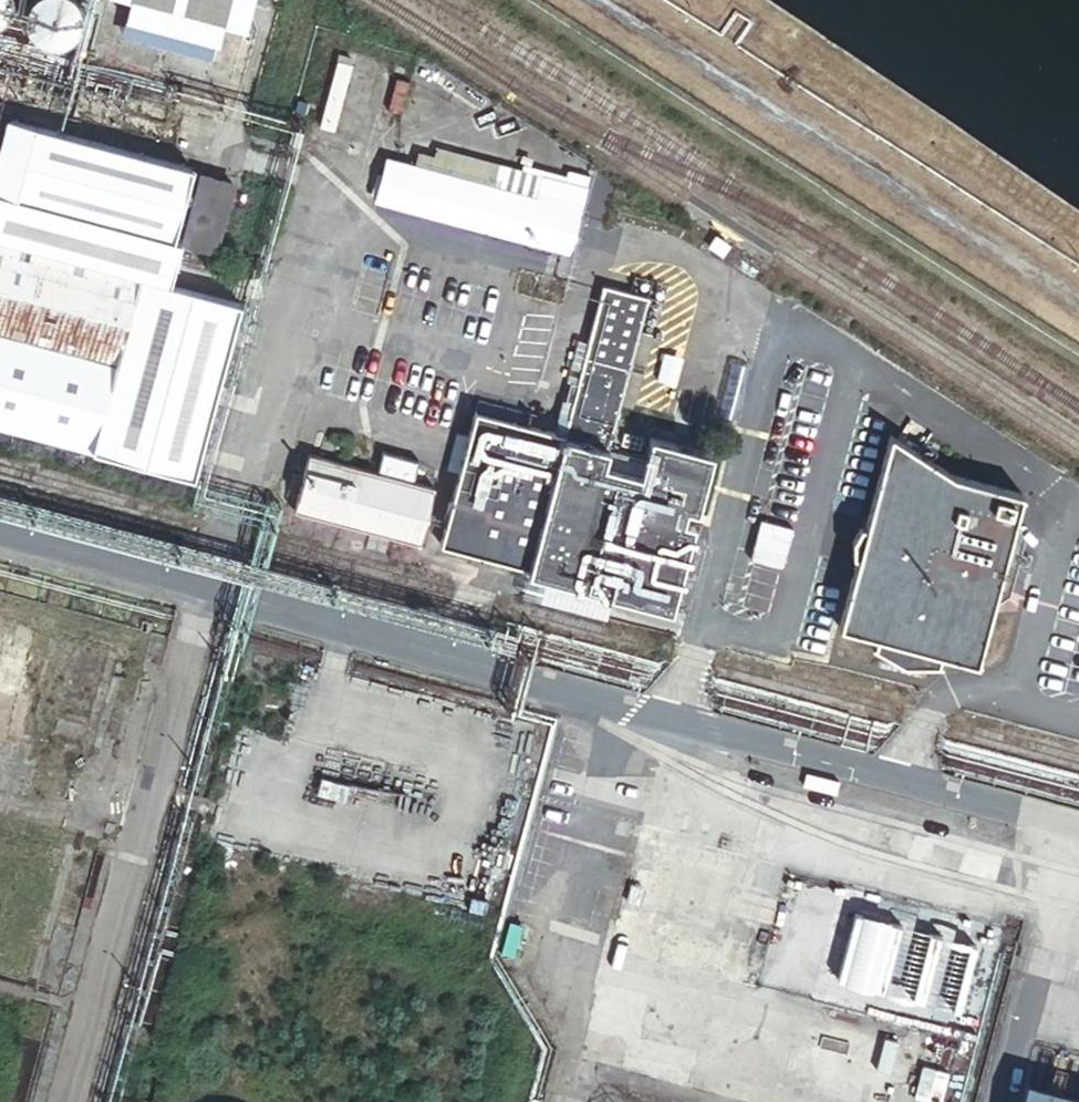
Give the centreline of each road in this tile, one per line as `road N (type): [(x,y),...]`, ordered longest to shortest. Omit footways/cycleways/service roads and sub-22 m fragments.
road 1 (track): [(611,0),(1078,305)]

